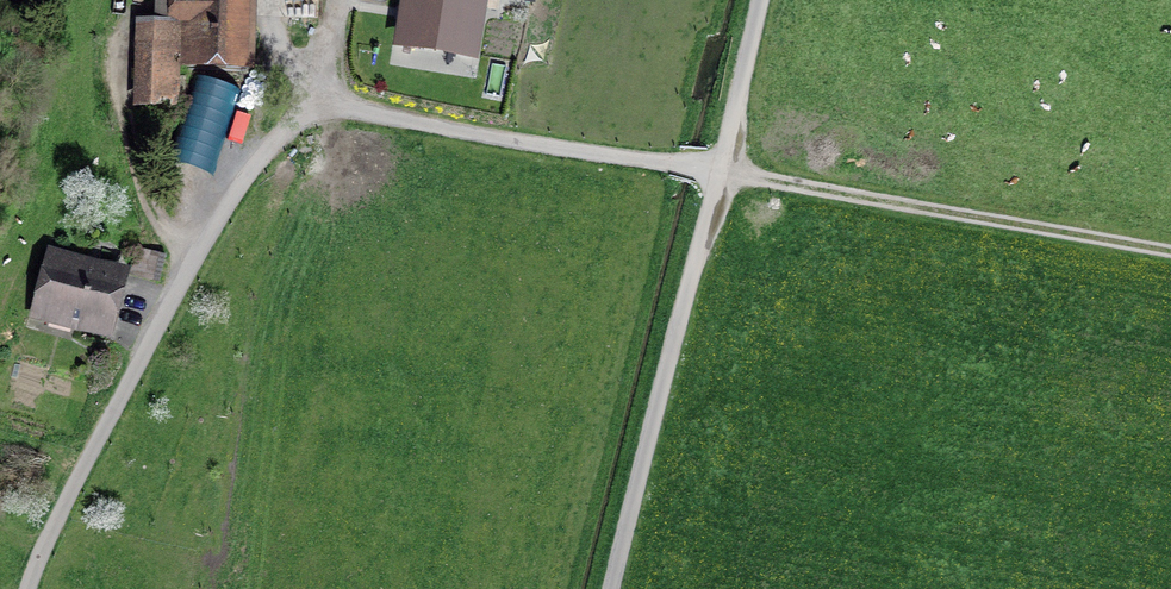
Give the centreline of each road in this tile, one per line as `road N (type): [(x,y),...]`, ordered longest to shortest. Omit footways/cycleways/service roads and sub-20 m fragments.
road 1 (residential): [(35,588),(206,246),(278,143),(324,109),(721,170)]
road 2 (track): [(1170,252),(721,170)]
road 3 (unclassified): [(721,170),(618,588)]
road 4 (unclassified): [(761,0),(721,170)]

